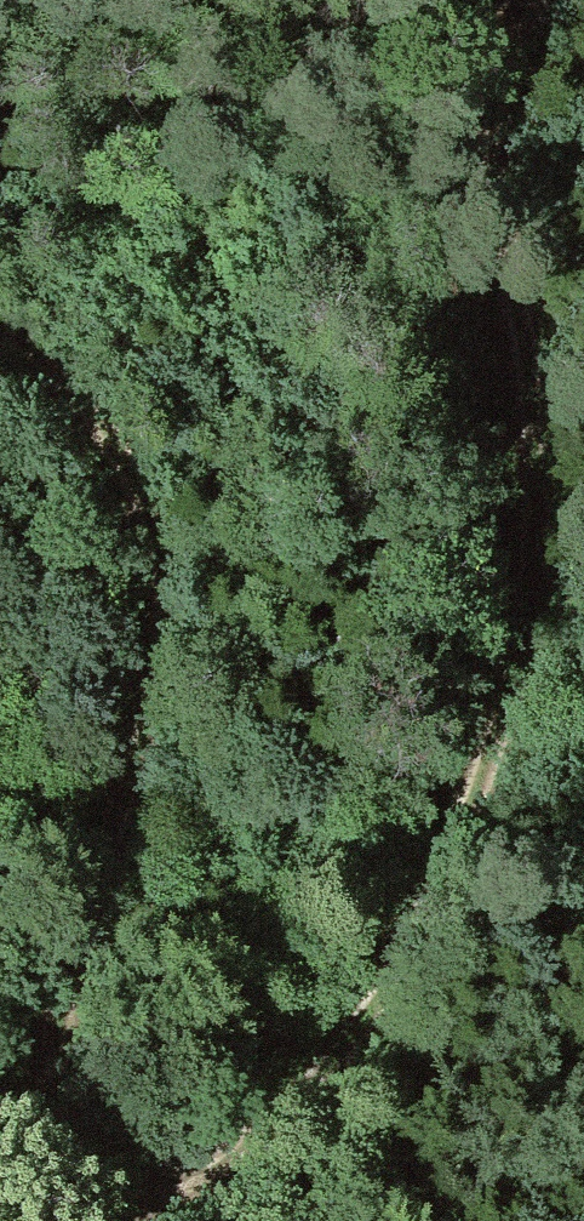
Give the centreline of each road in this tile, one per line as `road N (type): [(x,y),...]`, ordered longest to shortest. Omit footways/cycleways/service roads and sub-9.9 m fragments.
road 1 (track): [(124,1176),(161,1170),(255,1128),(345,1052),(413,948),(466,830),(504,720),(536,532),(536,386),(492,202),(492,103),(509,53),(547,0)]
road 2 (track): [(0,317),(34,341),(114,436),(142,481),(167,572),(164,654),(61,975),(55,1018),(64,1105),(103,1168),(124,1176)]

